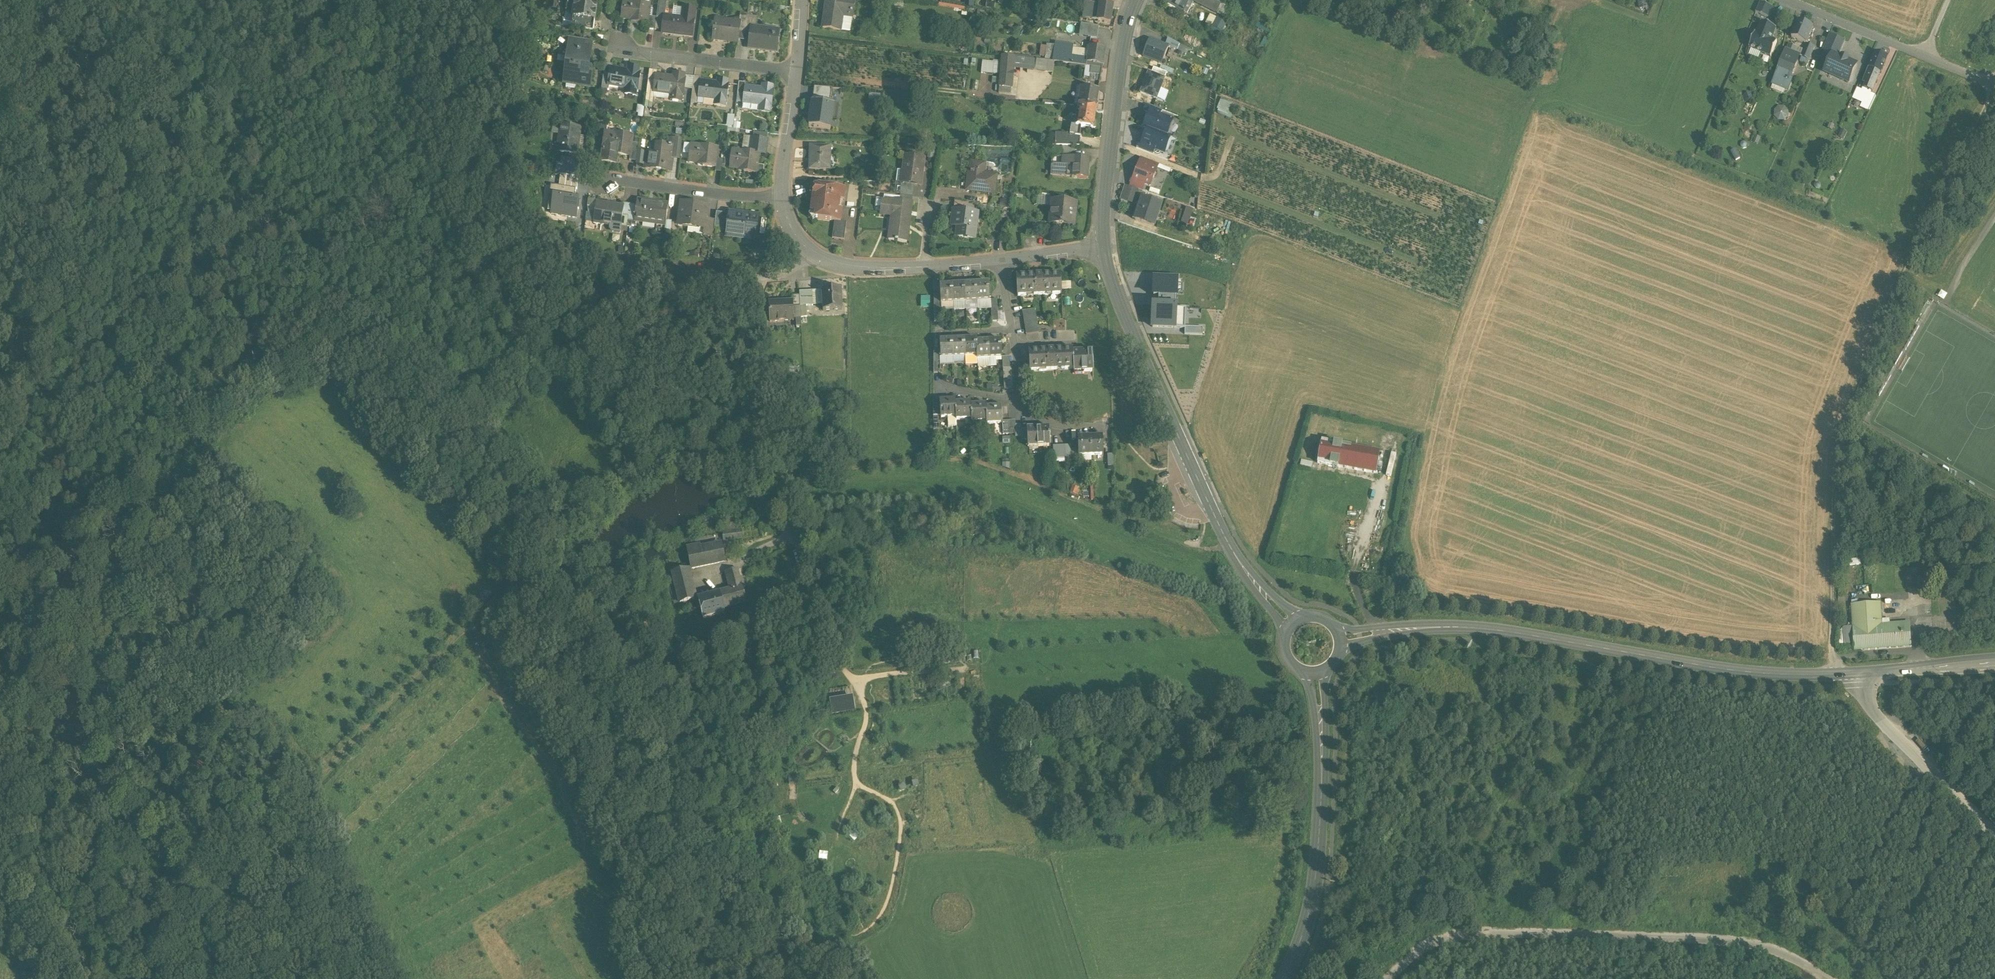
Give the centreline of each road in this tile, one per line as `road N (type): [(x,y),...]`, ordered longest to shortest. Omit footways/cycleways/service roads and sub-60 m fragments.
road 1 (tertiary): [(1342,641),(1493,631),(1788,676),(1994,664)]
road 2 (track): [(1834,676),(1838,454),(1913,241),(1994,86)]
road 3 (track): [(810,970),(823,962),(830,938),(855,939),(886,907),(901,826),(890,802),(857,785),(866,713),(856,681),(838,666),(814,592)]
road 4 (track): [(1394,978),(1446,941),(1543,936),(1724,944),(1768,952),(1827,978)]
road 5 (tertiary): [(1294,625),(1230,547),(1103,252)]
road 6 (tertiary): [(1283,978),(1315,882),(1318,678)]
road 7 (tertiary): [(1103,252),(1110,143),(1136,0)]
road 8 (residential): [(1782,0),(1994,86)]
road 9 (track): [(454,427),(550,356),(613,405),(639,403)]
road 10 (track): [(1994,834),(1880,719),(1864,675)]
road 11 (track): [(302,801),(253,831),(180,908),(139,915)]
road 12 (residential): [(811,249),(851,269),(1000,261)]
road 13 (track): [(727,463),(687,457),(649,465),(570,530)]
road 14 (residential): [(782,197),(604,181)]
road 15 (track): [(563,541),(681,673)]
road 16 (residential): [(796,72),(621,49)]
road 17 (track): [(459,432),(570,530)]
road 18 (track): [(256,378),(290,362),(385,366)]
road 19 (residential): [(796,72),(782,197)]

